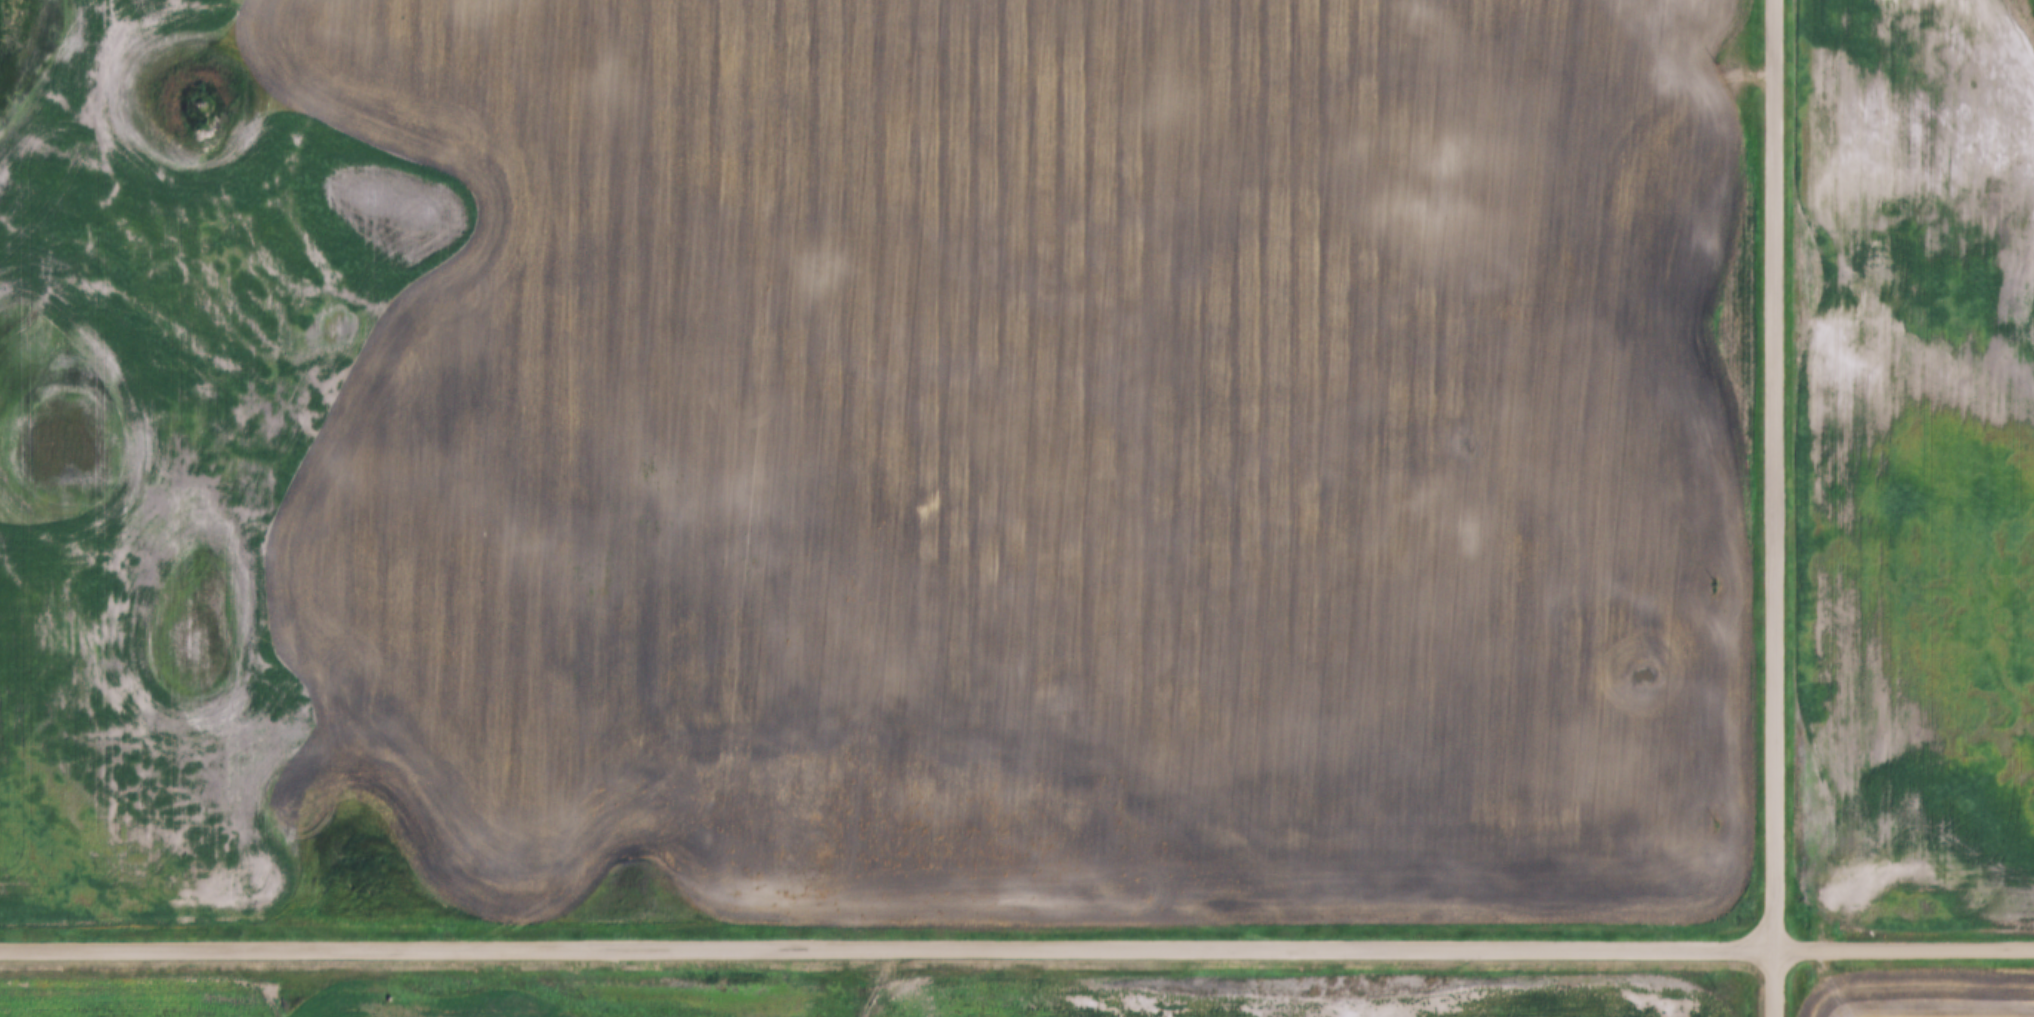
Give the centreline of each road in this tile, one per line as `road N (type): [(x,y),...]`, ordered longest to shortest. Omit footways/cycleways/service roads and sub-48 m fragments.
road 1 (residential): [(0,947),(2033,943)]
road 2 (residential): [(1770,1016),(1770,0)]

